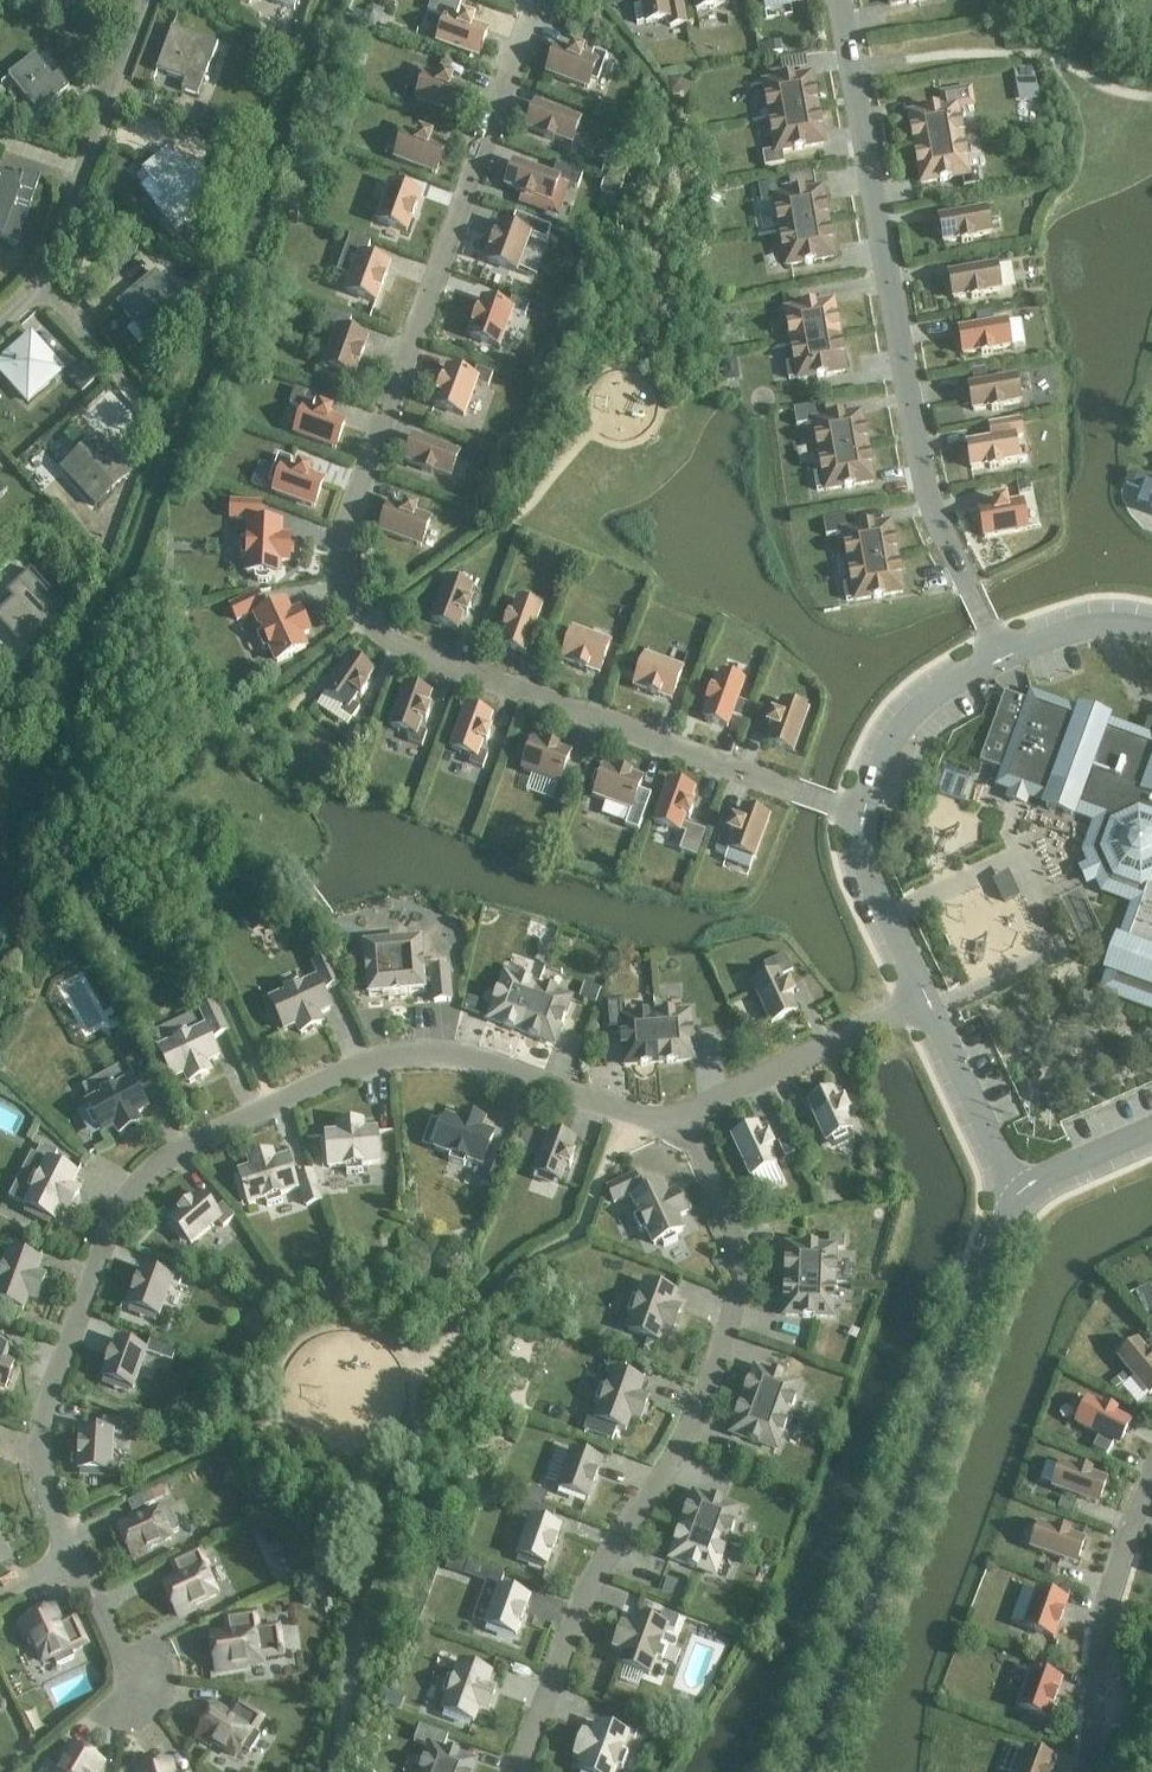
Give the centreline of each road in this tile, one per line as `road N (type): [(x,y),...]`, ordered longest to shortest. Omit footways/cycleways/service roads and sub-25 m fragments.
road 1 (unclassified): [(853,811),(422,649),(363,619),(344,599),(329,531),(518,0)]
road 2 (unclassified): [(66,1568),(39,1470),(46,1404),(115,1231),(184,1143),(276,1098),(407,1054),(467,1059),(597,1104),(674,1119)]
road 3 (unclassified): [(528,1771),(721,1340),(735,1277),(730,1226),(712,1172),(674,1119)]
road 4 (unclassified): [(1000,649),(927,492),(837,0)]
road 5 (residential): [(800,1771),(1012,1196)]
road 6 (residential): [(1093,1771),(1127,1550),(1151,1477)]
road 7 (unclassified): [(674,1119),(918,1001)]
road 8 (residential): [(1000,649),(914,701),(879,752),(853,811)]
road 9 (residential): [(918,1001),(1012,1196)]
road 10 (residential): [(853,811),(867,885),(918,1001)]
road 11 (unclassified): [(156,420),(37,279)]
road 12 (residential): [(1151,623),(1063,627),(1000,649)]
road 13 (unclassified): [(151,1695),(66,1568)]
road 14 (residential): [(1012,1196),(1151,1133)]

